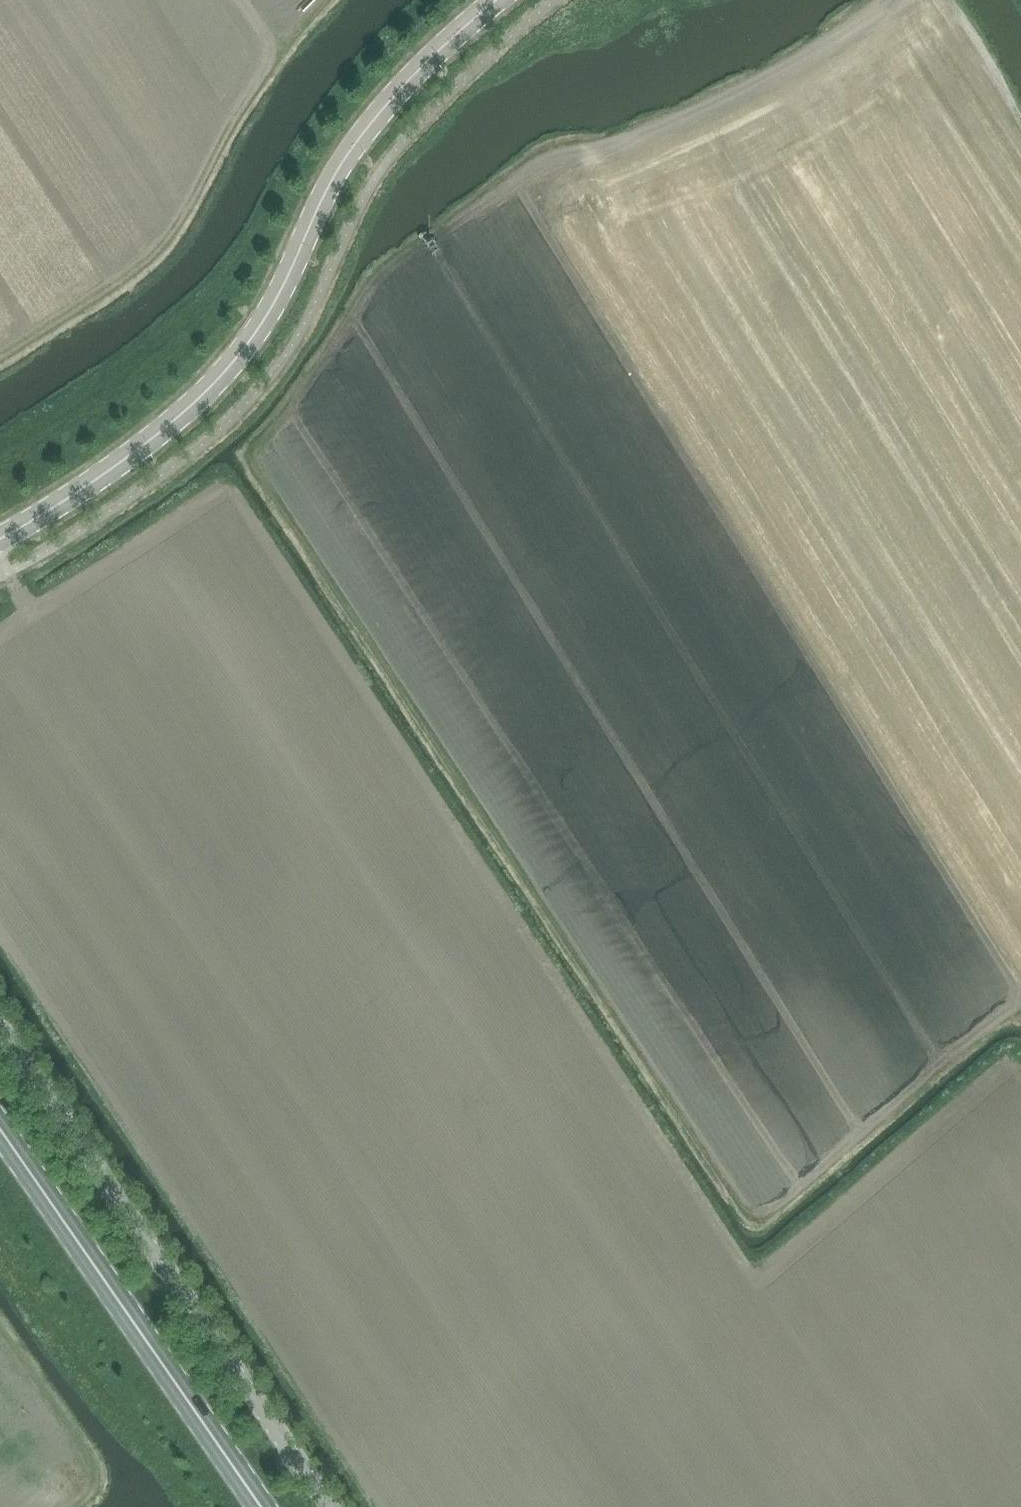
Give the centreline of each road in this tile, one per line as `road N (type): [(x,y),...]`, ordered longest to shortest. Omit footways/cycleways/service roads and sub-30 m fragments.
road 1 (tertiary): [(0,540),(164,432),(210,389),(279,298),(366,130),(496,0)]
road 2 (unclassified): [(328,1506),(0,1029)]
road 3 (primary): [(258,1506),(0,1132)]

